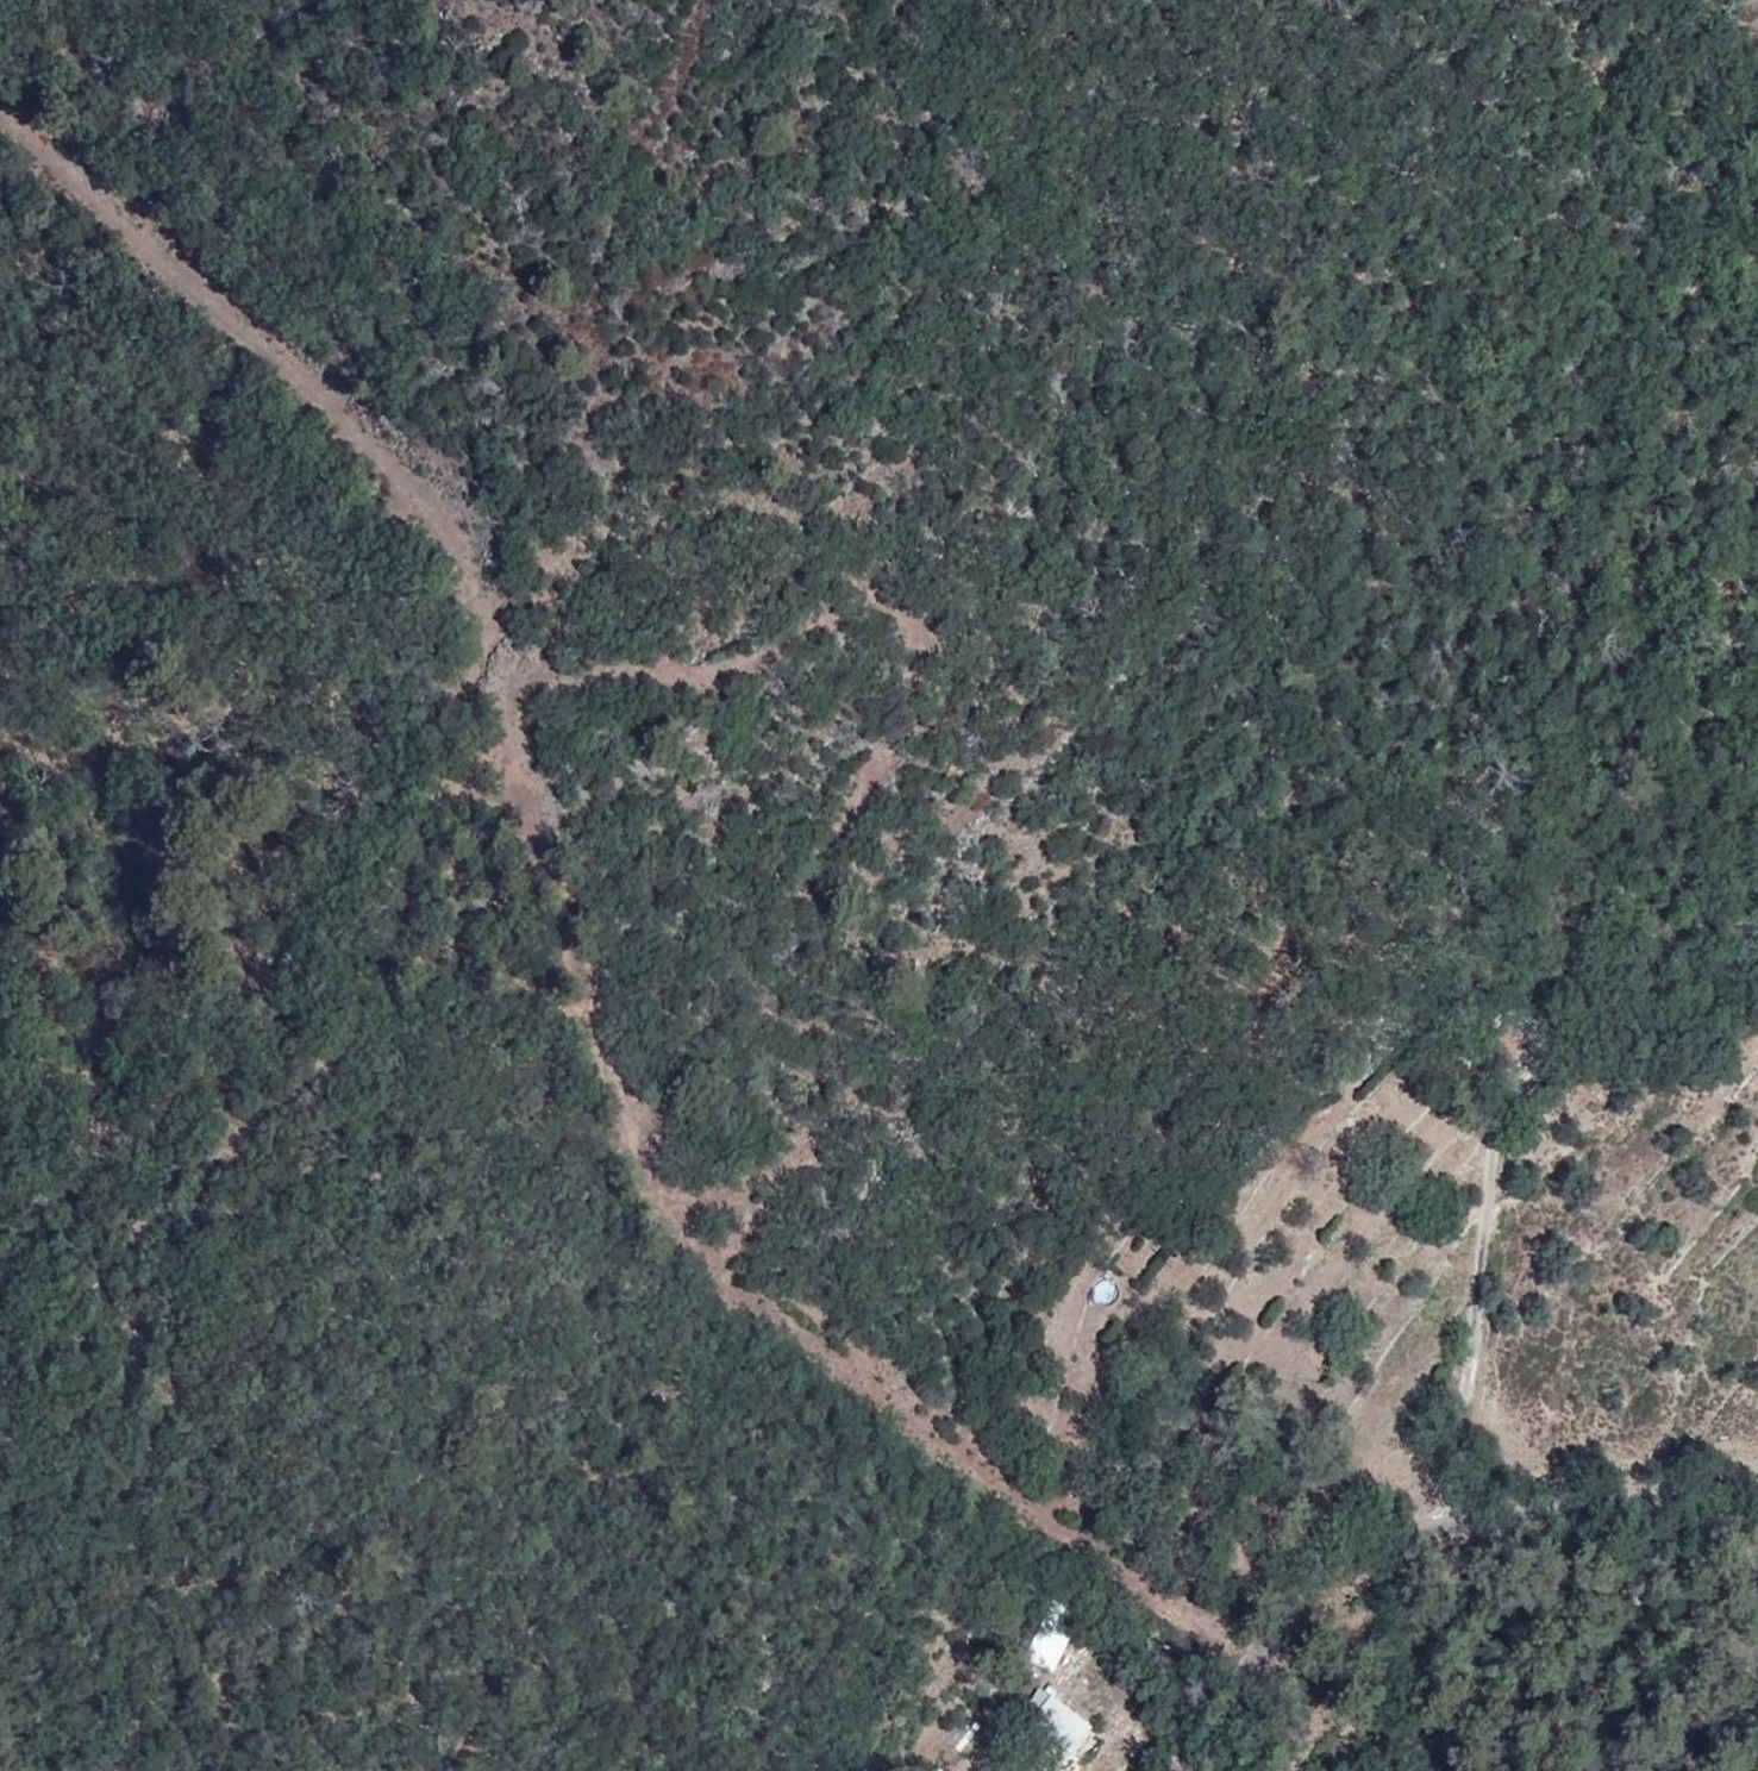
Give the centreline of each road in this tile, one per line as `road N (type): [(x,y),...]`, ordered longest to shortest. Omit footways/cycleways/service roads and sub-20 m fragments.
road 1 (residential): [(1757,1471),(1715,1491),(1599,1494),(1436,1523),(1336,1559),(1264,1640),(1171,1770)]
road 2 (track): [(1436,1523),(1453,1484),(1496,1137),(1529,1077)]

